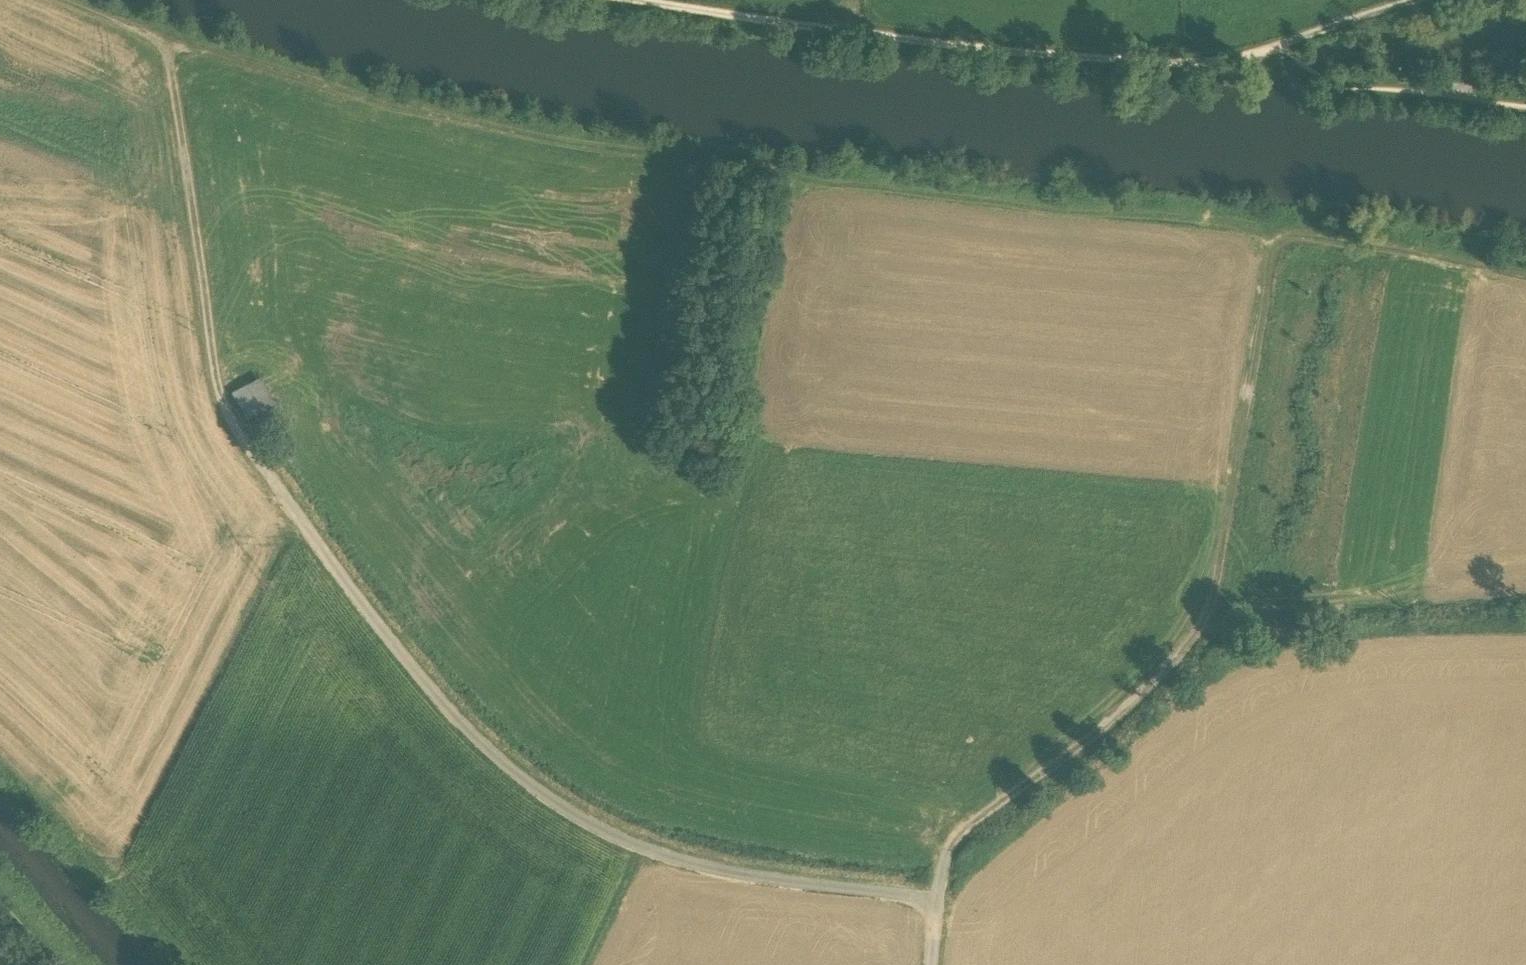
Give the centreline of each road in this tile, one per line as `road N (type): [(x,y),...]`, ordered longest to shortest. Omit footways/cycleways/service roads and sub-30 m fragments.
road 1 (track): [(937,904),(768,880),(595,834),(524,784),(424,686),(230,411),(178,55)]
road 2 (track): [(1279,241),(717,178),(420,122),(178,55)]
road 3 (track): [(937,904),(960,837),(1087,743),(1196,636),(1213,604),(1279,241)]
road 4 (track): [(631,0),(1108,61),(1195,64),(1287,45)]
road 5 (track): [(180,964),(0,776)]
road 6 (track): [(1525,280),(1422,257),(1279,241)]
road 7 (track): [(1333,86),(1525,107)]
road 8 (track): [(178,55),(41,0)]
road 9 (track): [(1287,45),(1418,0)]
road 10 (track): [(647,853),(590,964)]

